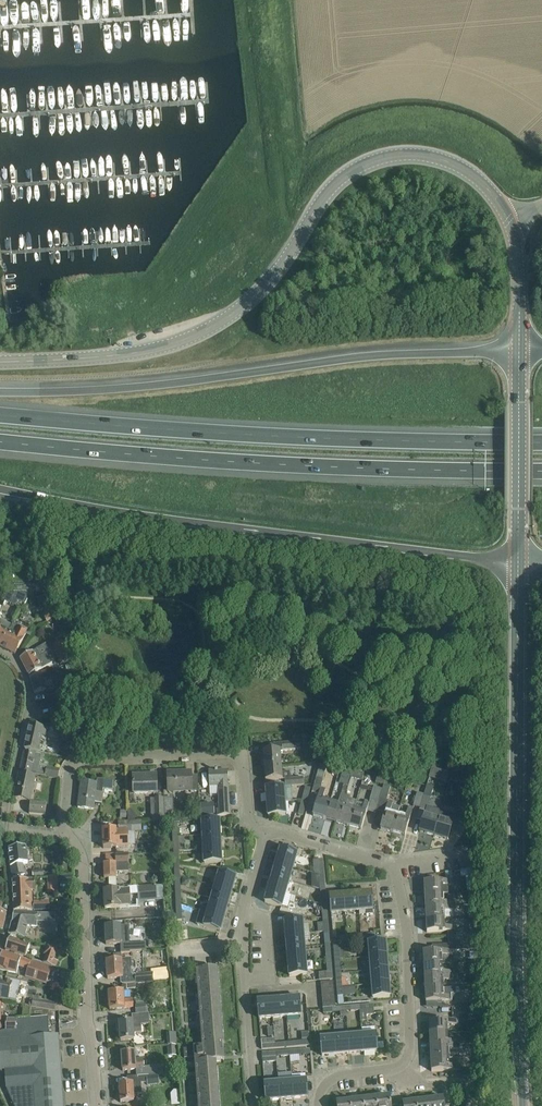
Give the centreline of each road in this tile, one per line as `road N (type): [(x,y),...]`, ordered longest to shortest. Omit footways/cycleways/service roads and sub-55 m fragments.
road 1 (unclassified): [(512,230),(494,195),(456,164),(411,153),(373,159),(343,176),(267,282),(214,324),(166,345),(112,355),(0,361)]
road 2 (tertiary): [(523,1105),(518,562)]
road 3 (motorway): [(0,441),(184,458),(541,470)]
road 4 (motorway): [(541,442),(372,440),(0,415)]
road 5 (motorway): [(0,488),(124,512),(518,562)]
road 6 (motorway): [(519,348),(382,352),(125,387),(0,392)]
road 7 (residential): [(265,832),(248,820),(243,761),(235,753),(74,762),(69,836)]
road 8 (residential): [(69,836),(82,865),(97,1105)]
road 9 (tertiary): [(518,562),(519,348)]
road 10 (residential): [(401,1066),(410,1047),(408,936),(391,865)]
road 11 (residential): [(6,829),(29,704),(19,665),(0,650)]
road 12 (residential): [(391,865),(265,832)]
road 13 (residential): [(255,1105),(245,980)]

